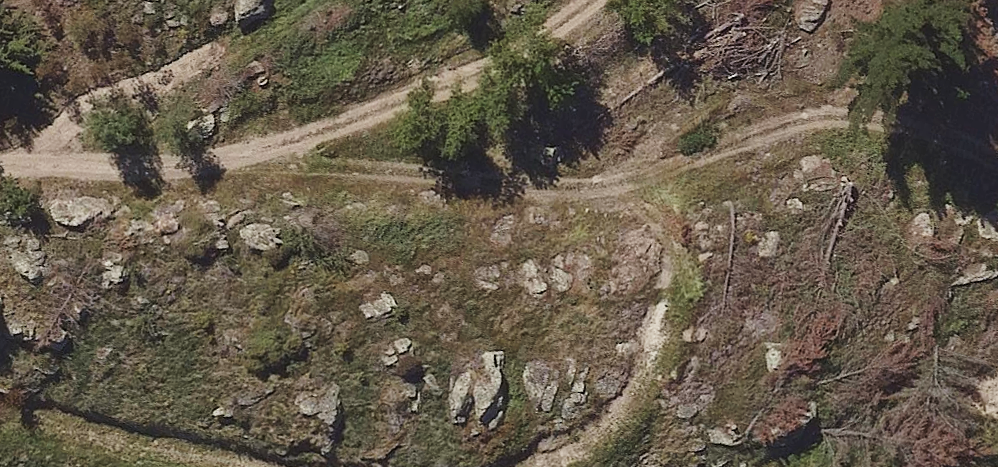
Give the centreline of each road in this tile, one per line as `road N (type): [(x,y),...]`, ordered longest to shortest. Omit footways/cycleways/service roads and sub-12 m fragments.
road 1 (track): [(224,154),(601,190),(716,160),(820,116),(913,115),(997,158)]
road 2 (track): [(660,175),(671,233),(653,342),(620,418),(538,466)]
road 3 (track): [(273,466),(0,422)]

